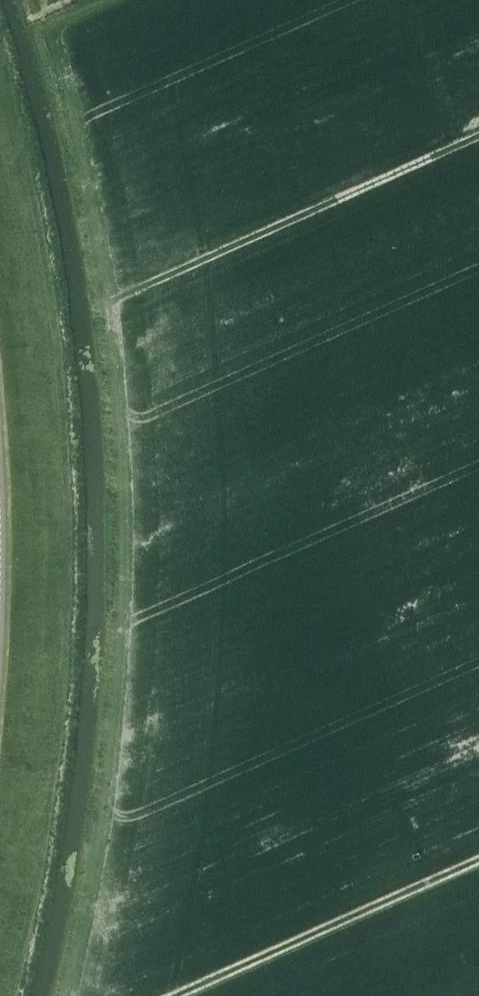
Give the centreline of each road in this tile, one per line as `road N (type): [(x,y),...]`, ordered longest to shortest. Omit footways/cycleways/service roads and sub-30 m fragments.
road 1 (track): [(130,291),(478,135)]
road 2 (track): [(186,995),(478,863)]

